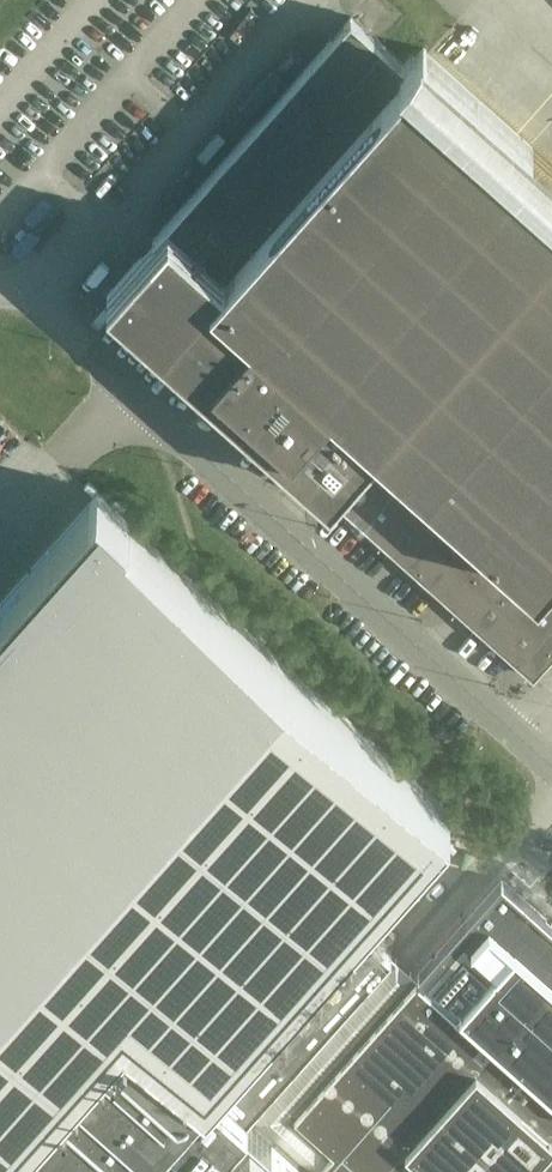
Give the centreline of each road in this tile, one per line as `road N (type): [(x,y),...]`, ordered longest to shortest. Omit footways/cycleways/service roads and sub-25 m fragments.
road 1 (unclassified): [(37,304),(532,744)]

